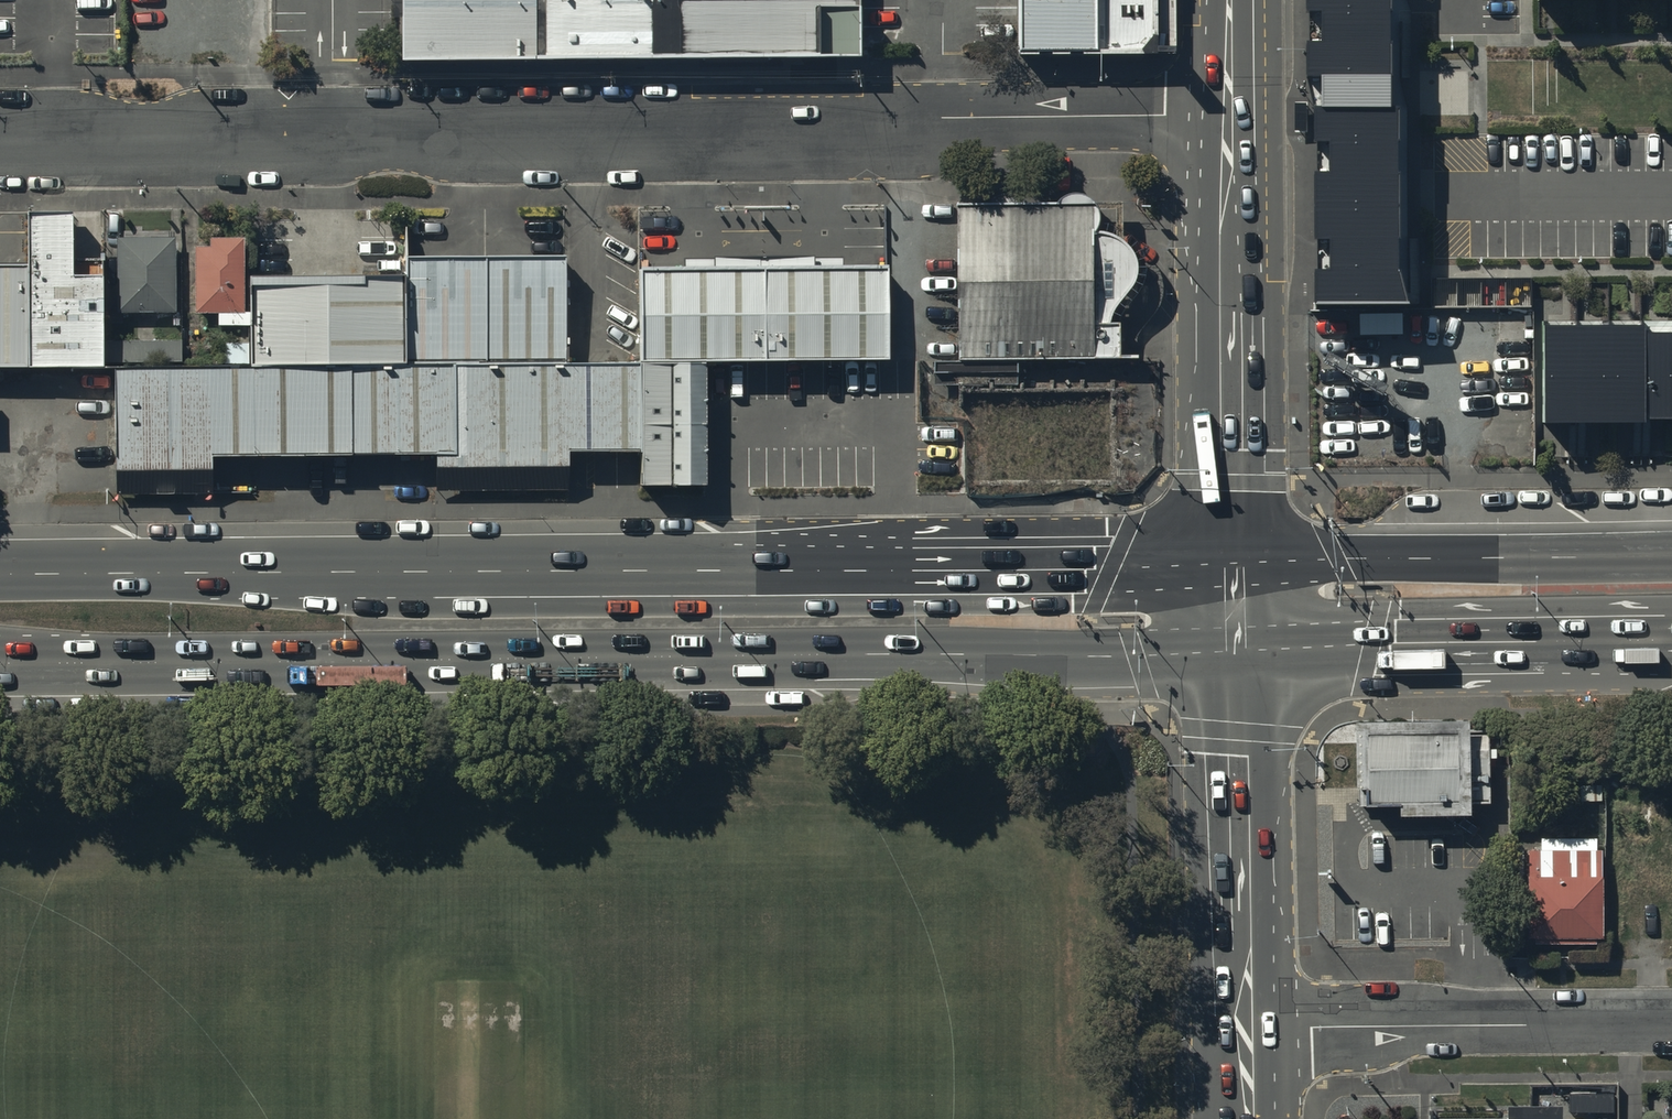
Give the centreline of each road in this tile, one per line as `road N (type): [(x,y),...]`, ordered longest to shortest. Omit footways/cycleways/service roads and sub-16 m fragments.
road 1 (trunk): [(1237,651),(0,662)]
road 2 (unclassified): [(0,139),(1234,115)]
road 3 (trunk): [(0,577),(1234,564)]
road 4 (secondary): [(1234,115),(1234,564)]
road 5 (trunk): [(1234,564),(1671,553)]
road 6 (trunk): [(1671,642),(1237,651)]
road 7 (unclassified): [(1248,1029),(1671,1023)]
road 8 (secondary): [(1237,651),(1248,1029)]

